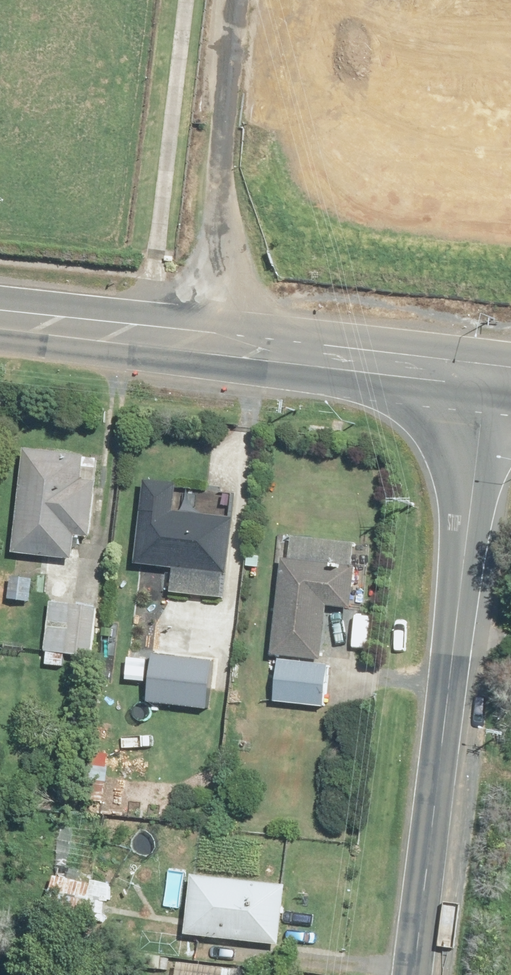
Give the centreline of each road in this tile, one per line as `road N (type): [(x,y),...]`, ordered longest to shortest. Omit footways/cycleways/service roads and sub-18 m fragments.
road 1 (tertiary): [(422,974),(478,455)]
road 2 (secondary): [(0,322),(409,366)]
road 3 (track): [(225,20),(205,282)]
road 4 (secondary): [(467,303),(510,151)]
road 5 (secondary): [(478,455),(424,426),(409,366)]

